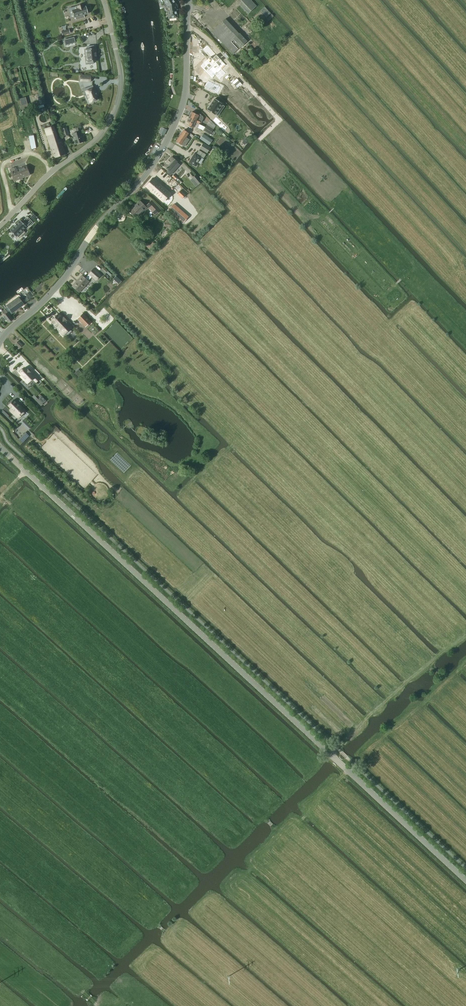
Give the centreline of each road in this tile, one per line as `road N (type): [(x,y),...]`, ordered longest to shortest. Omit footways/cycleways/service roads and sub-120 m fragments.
road 1 (tertiary): [(465,881),(0,447)]
road 2 (tertiary): [(0,342),(63,280),(163,149),(185,98),(189,0)]
road 3 (tertiary): [(0,227),(112,117),(121,73),(103,0)]

